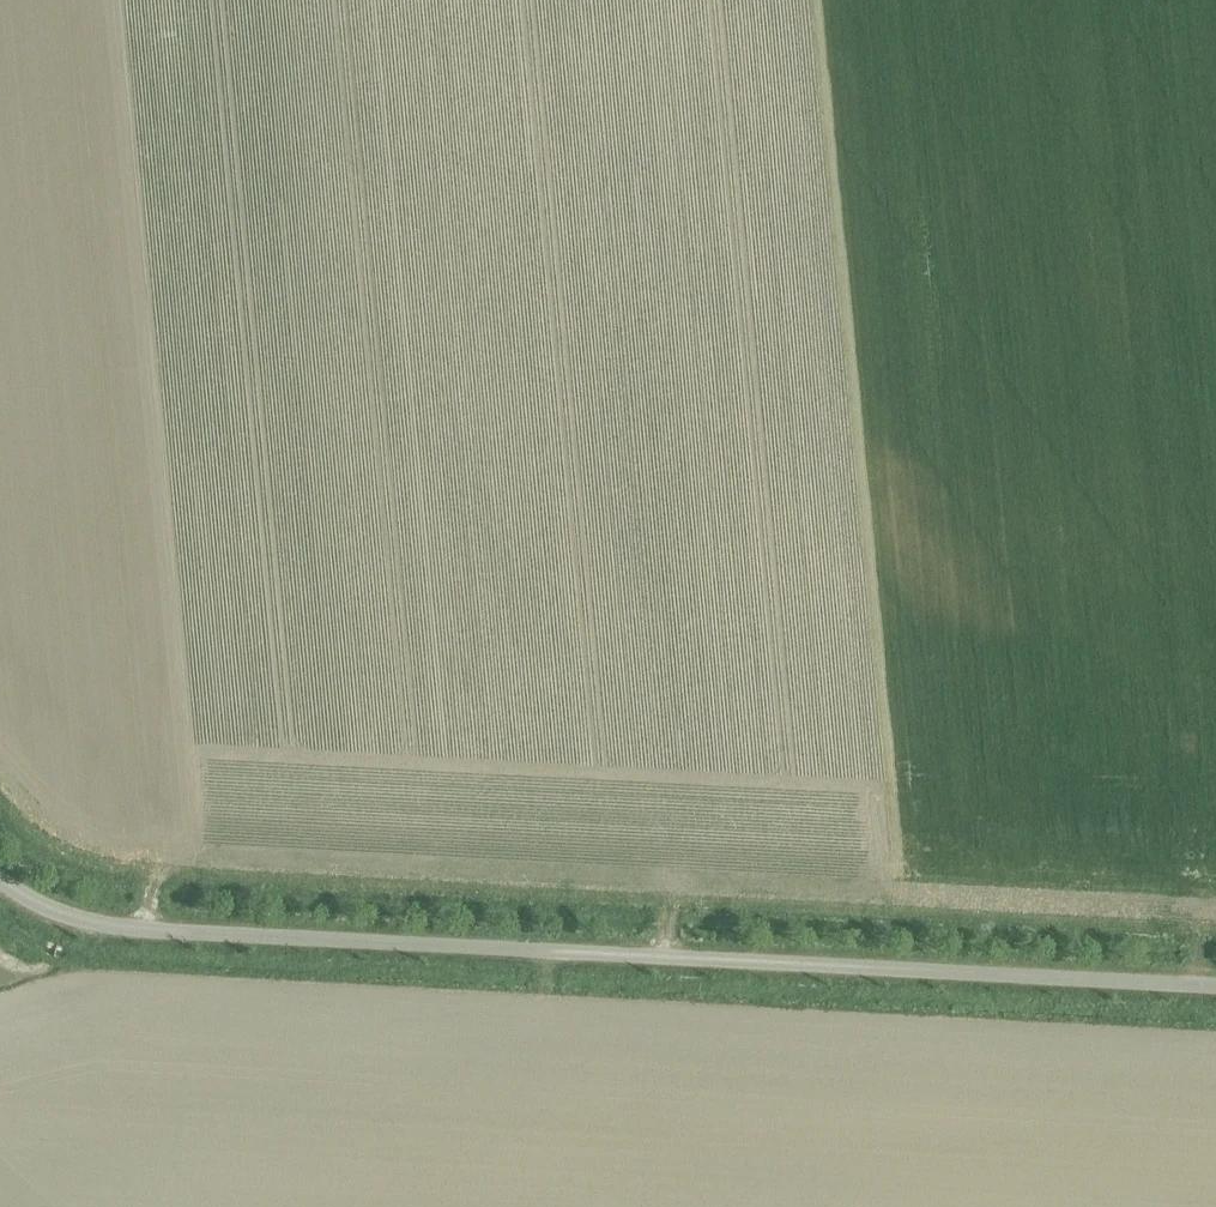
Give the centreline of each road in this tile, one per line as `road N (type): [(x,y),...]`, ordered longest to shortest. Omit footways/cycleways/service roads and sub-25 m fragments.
road 1 (unclassified): [(1215,986),(158,931),(67,917),(0,879)]

